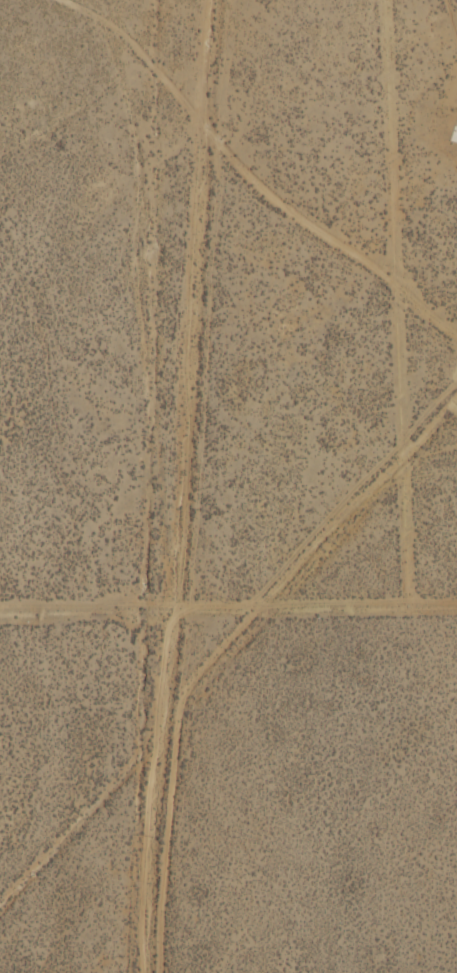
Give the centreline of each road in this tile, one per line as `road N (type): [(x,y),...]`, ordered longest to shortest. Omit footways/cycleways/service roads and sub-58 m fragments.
road 1 (track): [(0,903),(158,748),(206,123)]
road 2 (track): [(72,0),(142,47),(260,189),(400,275),(396,595),(456,594)]
road 3 (track): [(456,393),(218,655),(158,748),(145,972)]

